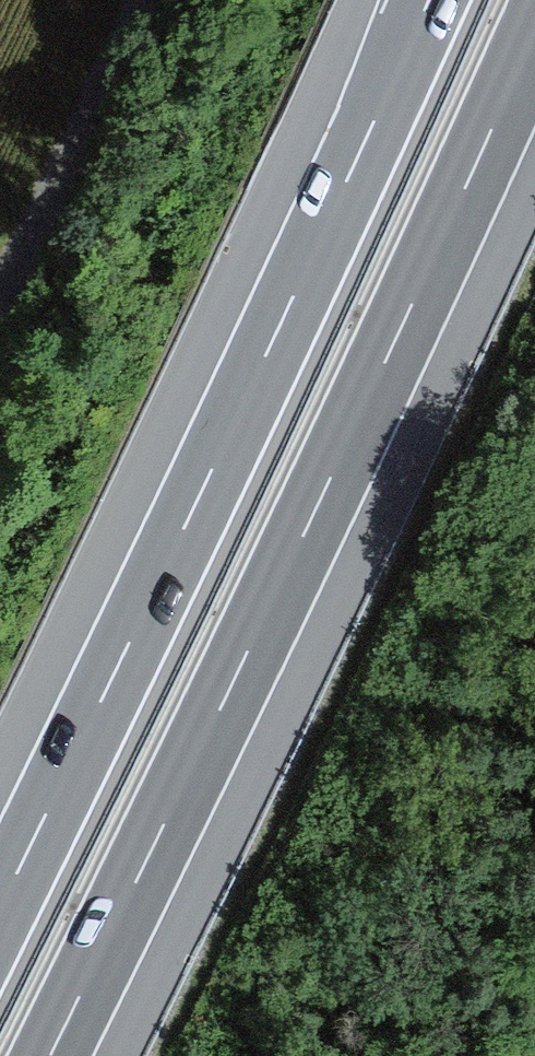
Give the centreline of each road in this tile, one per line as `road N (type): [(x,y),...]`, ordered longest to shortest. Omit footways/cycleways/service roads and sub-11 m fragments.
road 1 (motorway): [(50,1055),(309,523),(534,31)]
road 2 (motorway): [(427,0),(0,907)]

